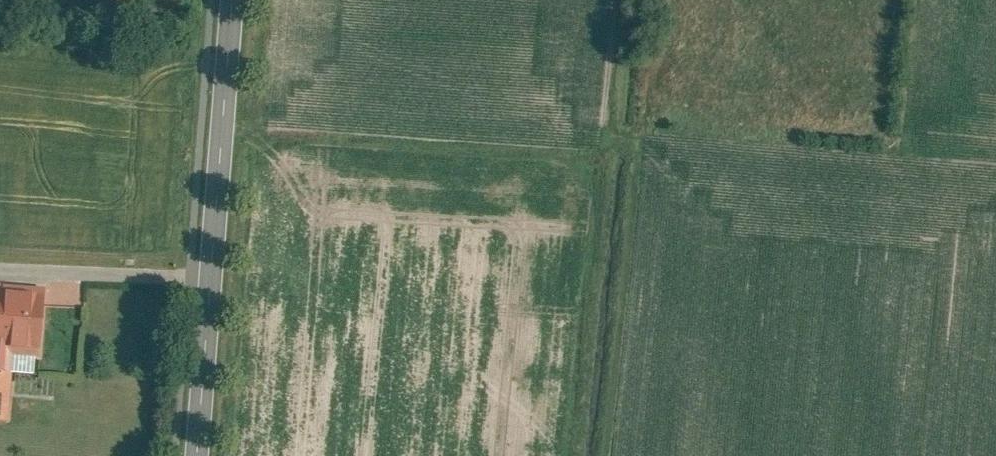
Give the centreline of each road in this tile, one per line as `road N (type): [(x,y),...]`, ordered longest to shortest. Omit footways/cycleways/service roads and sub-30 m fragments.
road 1 (tertiary): [(232,0),(198,455)]

